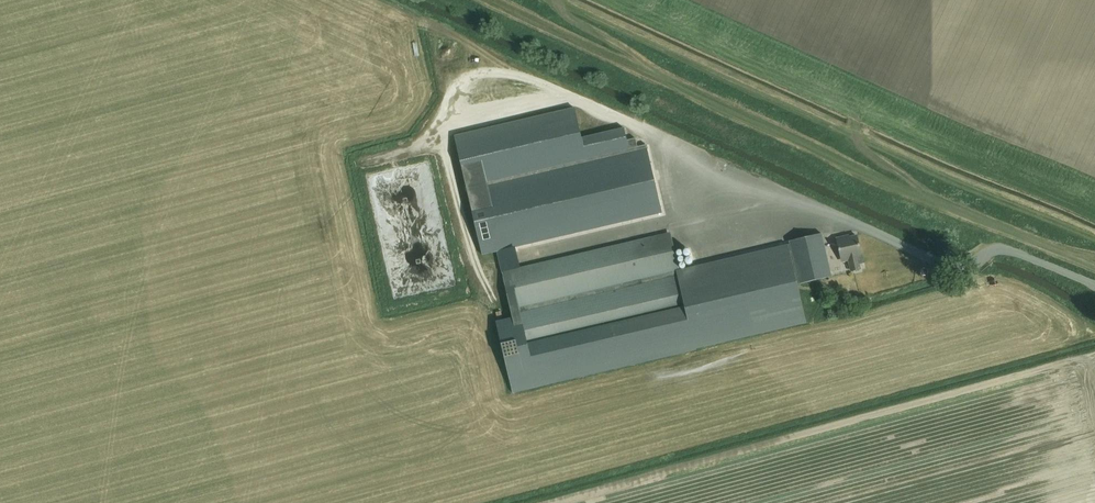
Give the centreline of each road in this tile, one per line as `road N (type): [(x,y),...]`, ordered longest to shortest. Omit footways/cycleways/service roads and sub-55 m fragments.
road 1 (track): [(1094,270),(487,0)]
road 2 (unclassified): [(1094,284),(1012,253),(982,257)]

